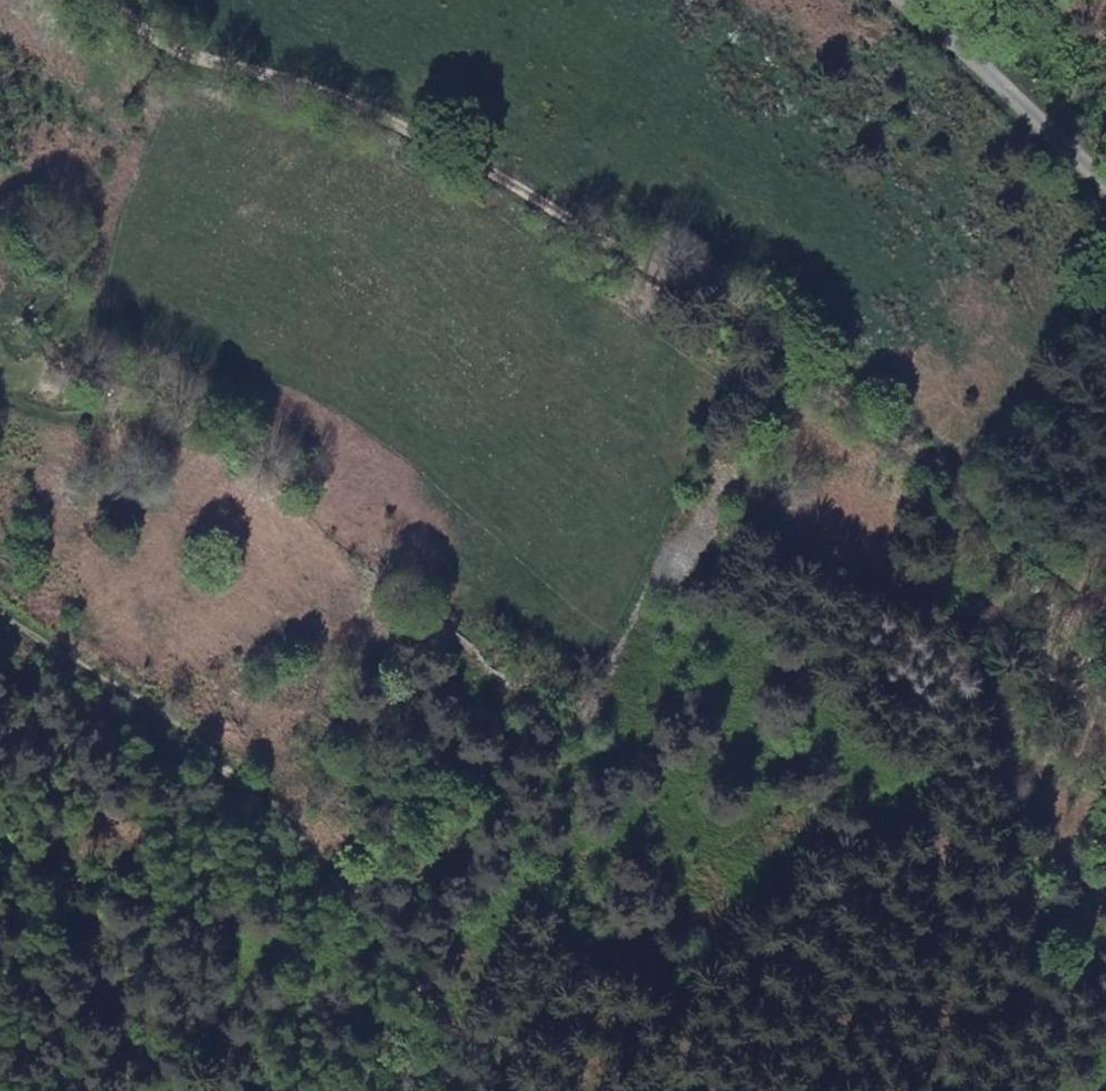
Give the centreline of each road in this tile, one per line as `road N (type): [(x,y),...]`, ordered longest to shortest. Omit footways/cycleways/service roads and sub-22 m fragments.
road 1 (track): [(120,0),(190,46),(350,95),(705,293),(986,496),(1105,606)]
road 2 (track): [(521,1090),(179,722),(0,598)]
road 3 (unclassified): [(910,0),(1105,178)]

